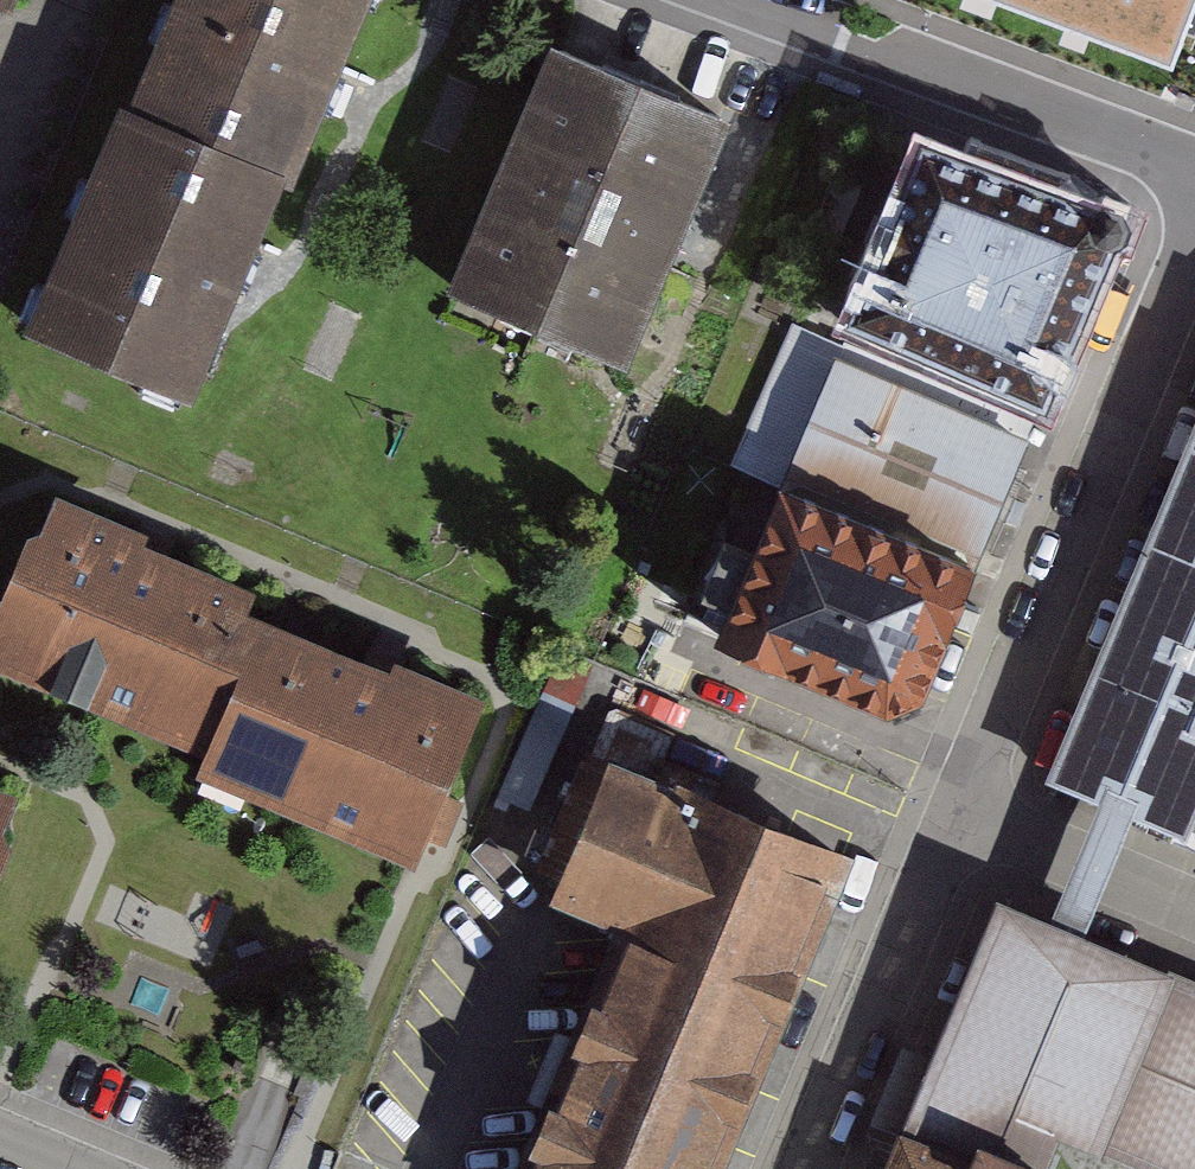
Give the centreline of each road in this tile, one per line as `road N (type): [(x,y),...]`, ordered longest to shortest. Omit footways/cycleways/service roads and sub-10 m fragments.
road 1 (residential): [(1194,267),(970,816)]
road 2 (residential): [(741,0),(1194,174)]
road 3 (residential): [(970,816),(812,1168)]
road 4 (residential): [(970,816),(1194,910)]

